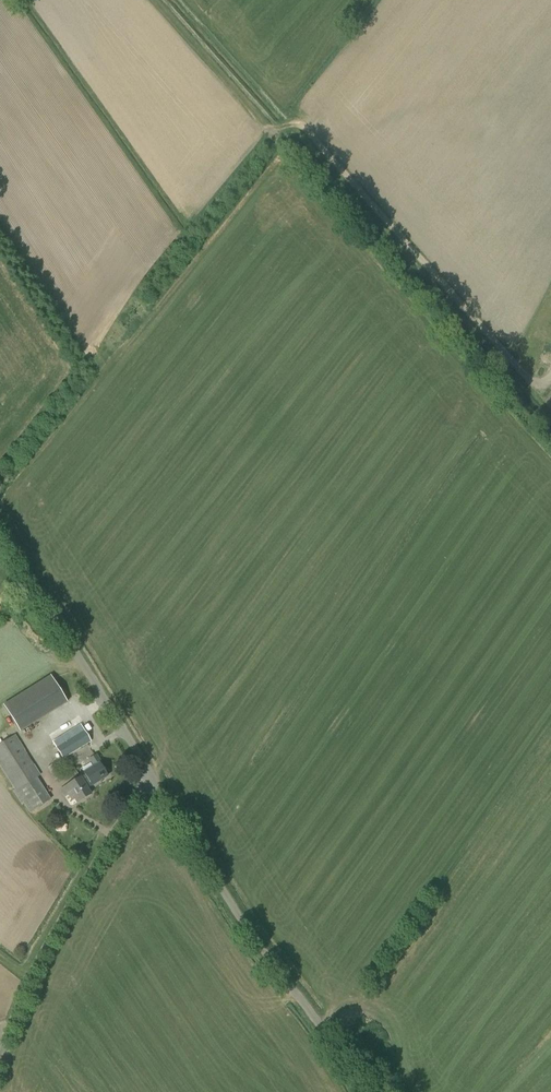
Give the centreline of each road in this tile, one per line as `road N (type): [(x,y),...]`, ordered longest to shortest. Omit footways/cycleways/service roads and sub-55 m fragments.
road 1 (unclassified): [(358,1091),(142,771)]
road 2 (unclassified): [(0,1050),(29,964),(142,771)]
road 3 (unclassified): [(142,771),(0,531)]

